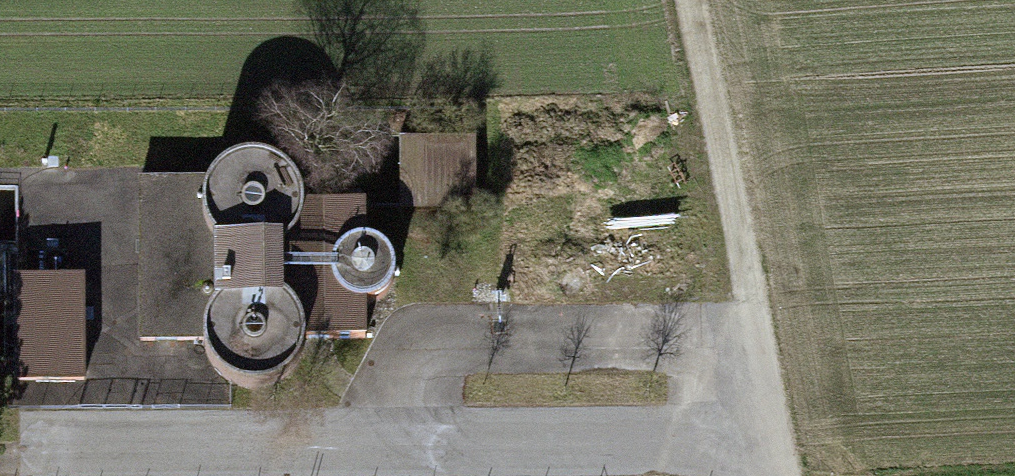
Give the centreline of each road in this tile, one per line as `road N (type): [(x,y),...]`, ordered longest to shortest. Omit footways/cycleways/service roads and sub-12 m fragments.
road 1 (track): [(779,451),(0,467)]
road 2 (track): [(356,463),(414,343),(754,332)]
road 3 (track): [(779,451),(686,0)]

